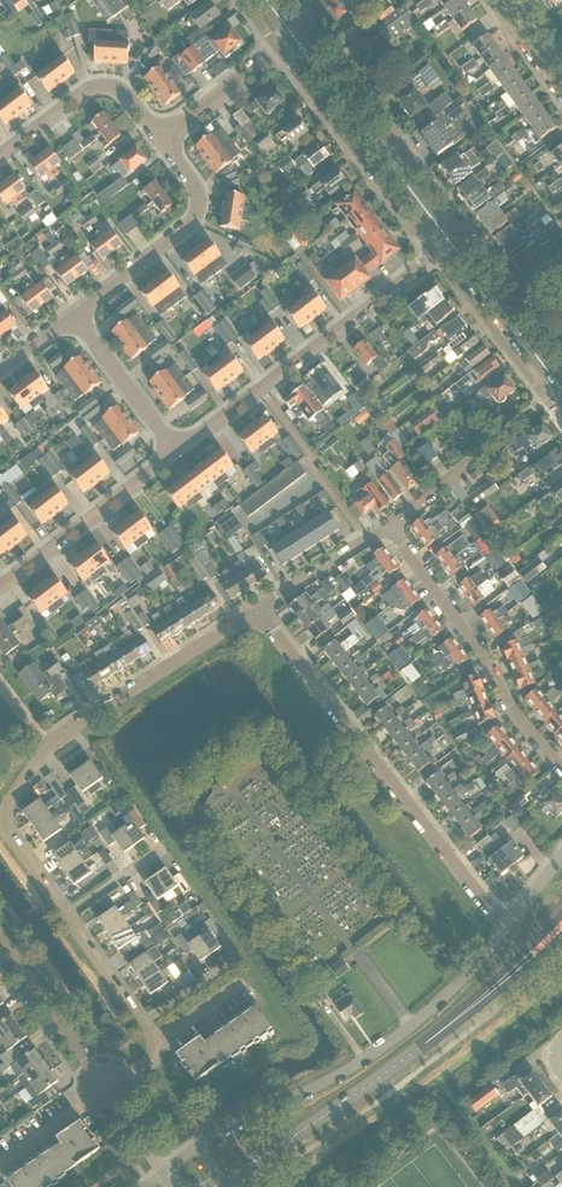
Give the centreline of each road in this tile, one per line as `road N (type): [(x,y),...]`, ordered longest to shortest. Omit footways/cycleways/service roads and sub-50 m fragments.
road 1 (residential): [(66,917),(5,829),(7,807),(43,751),(257,610)]
road 2 (residential): [(164,1171),(231,1124),(385,1045),(456,985),(507,926)]
road 3 (residential): [(507,926),(257,610)]
road 4 (residential): [(172,450),(435,253)]
road 5 (secondary): [(263,1156),(394,1066),(510,972)]
road 6 (residential): [(561,768),(515,716),(483,653),(390,525)]
road 7 (unclassified): [(465,231),(309,27)]
road 8 (tertiary): [(450,242),(295,38)]
road 9 (unclassified): [(435,253),(280,49)]
road 10 (residential): [(69,315),(194,216),(196,199),(159,143)]
road 11 (residential): [(0,586),(172,450)]
road 12 (residential): [(159,143),(114,90),(93,87),(0,154)]
road 13 (residential): [(106,1092),(0,937)]
road 14 (tertiary): [(560,387),(450,242)]
road 15 (unclassified): [(545,398),(435,253)]
road 16 (residential): [(172,450),(69,315)]
road 17 (unclassified): [(561,359),(465,231)]
road 18 (residential): [(257,610),(390,525)]
road 19 (residential): [(156,1045),(66,917)]
road 20 (residential): [(159,143),(280,49)]
road 21 (residential): [(106,1092),(0,1167)]

